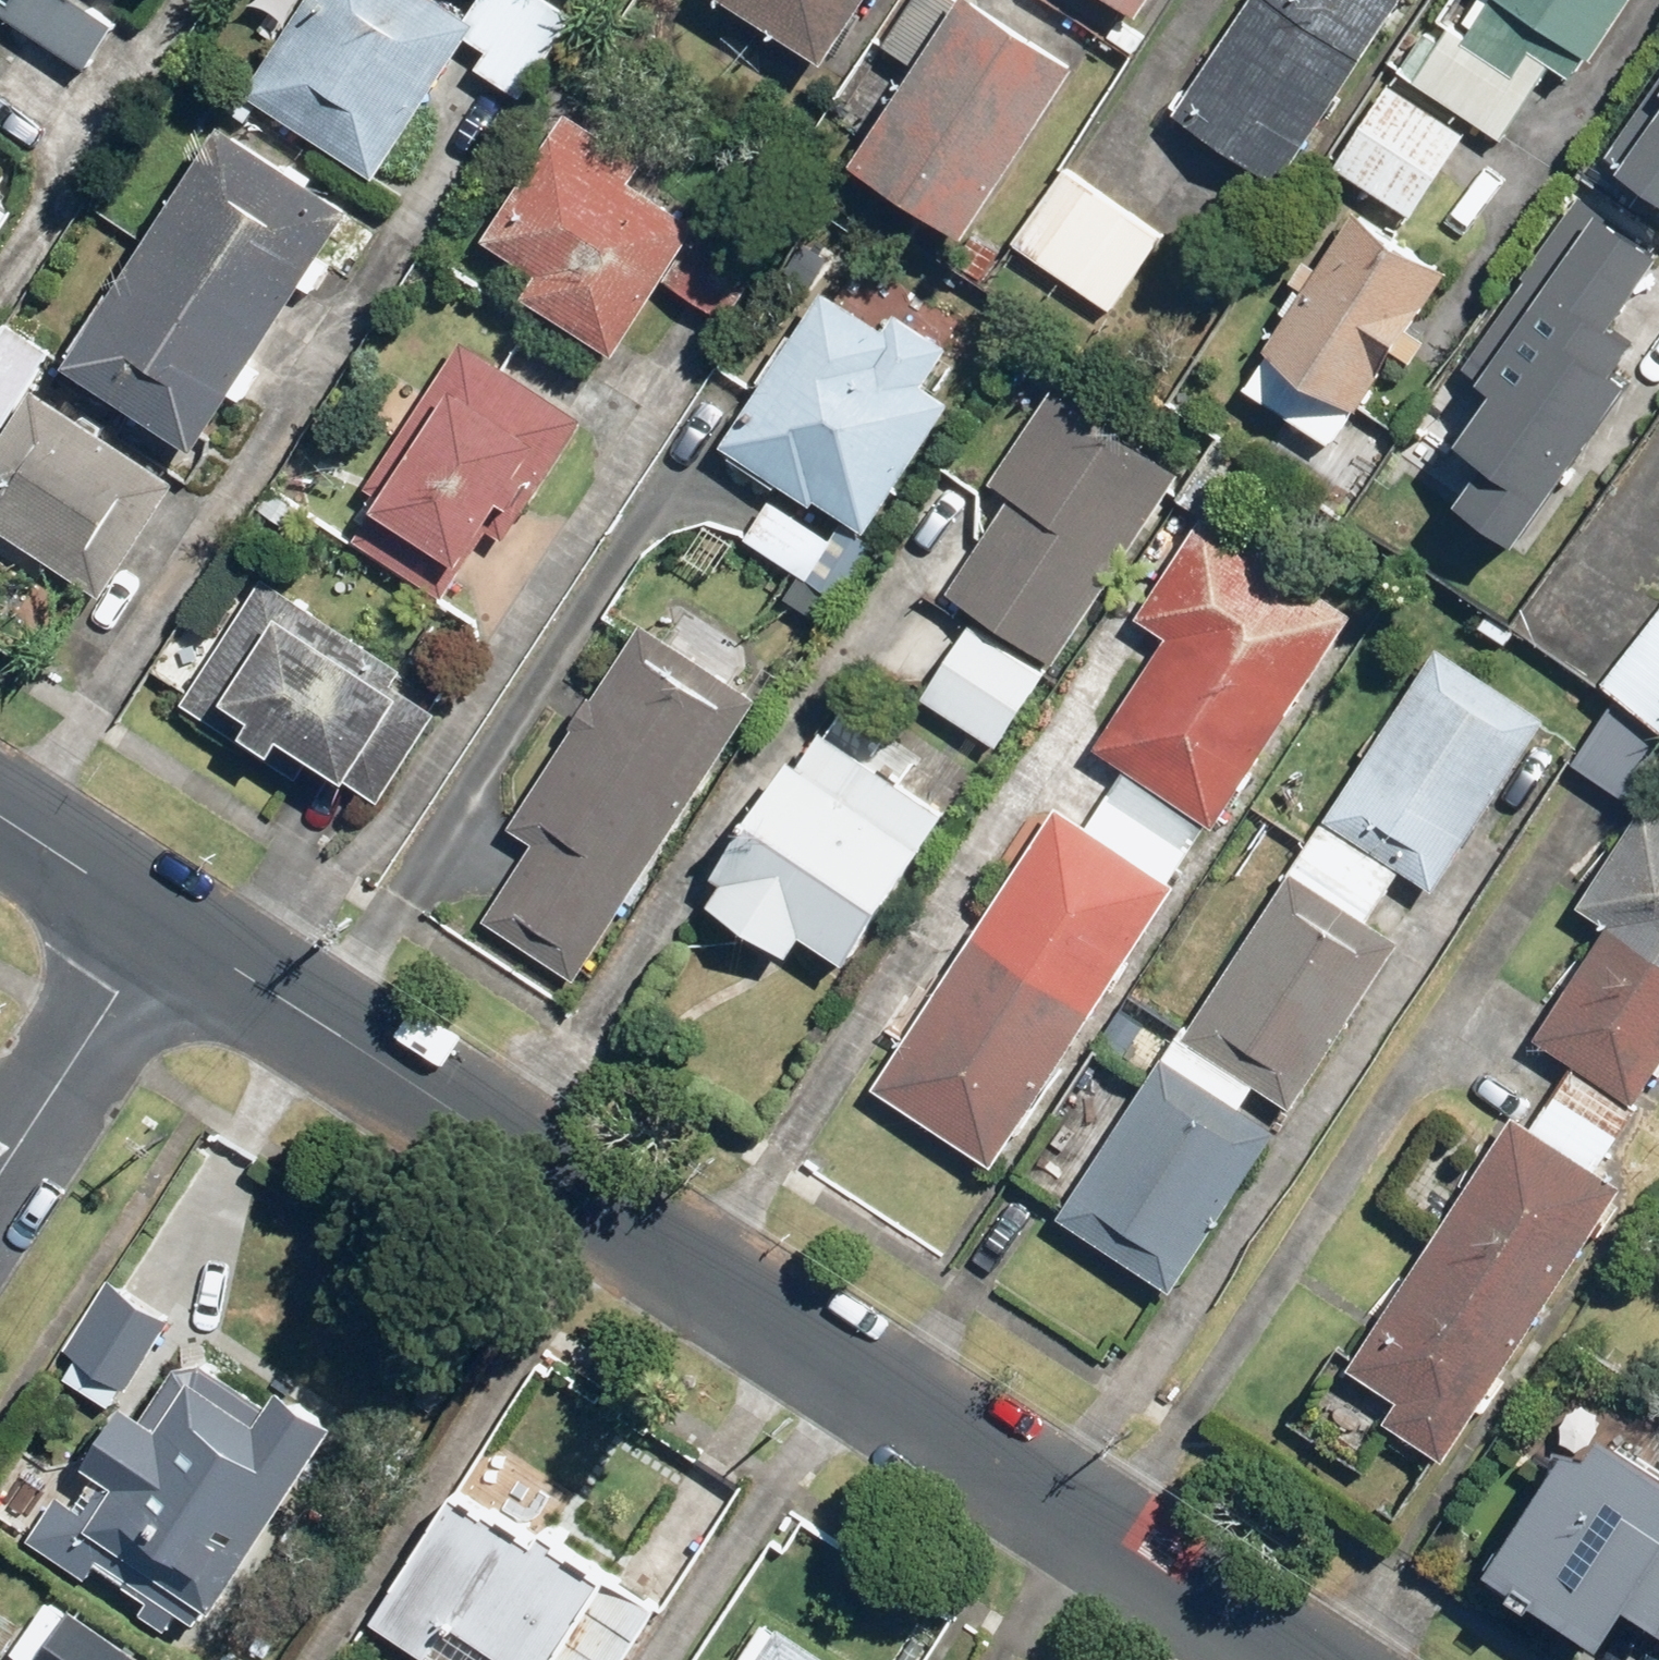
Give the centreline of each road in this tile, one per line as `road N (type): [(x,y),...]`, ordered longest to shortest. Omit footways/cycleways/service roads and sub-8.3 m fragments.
road 1 (tertiary): [(163,922),(1294,1659)]
road 2 (residential): [(163,922),(0,1178)]
road 3 (tertiary): [(0,817),(163,922)]

